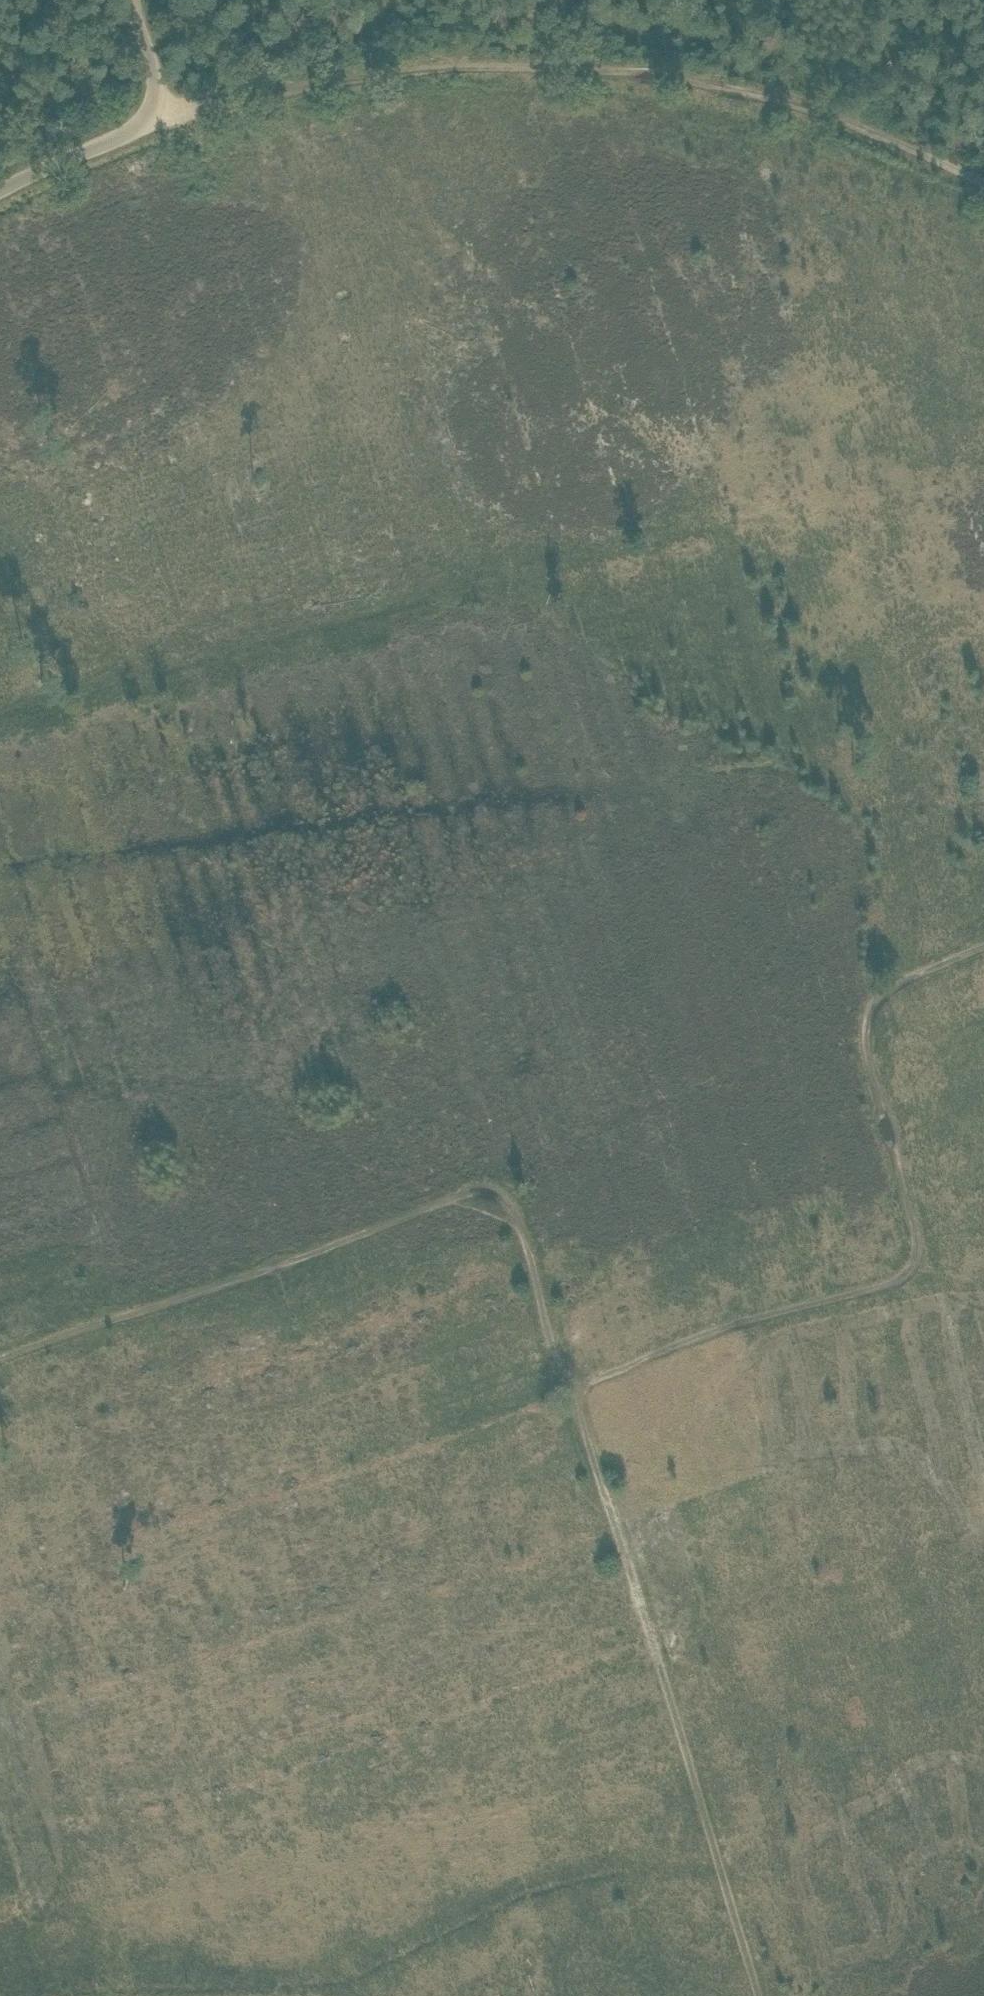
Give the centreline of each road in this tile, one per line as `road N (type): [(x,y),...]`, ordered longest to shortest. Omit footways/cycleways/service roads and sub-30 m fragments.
road 1 (track): [(575,1393),(698,1339),(907,1283),(926,1254),(863,1048),(875,997),(983,954)]
road 2 (track): [(0,1362),(335,1247),(460,1195),(497,1190),(517,1214),(549,1345),(575,1393)]
road 3 (track): [(762,1995),(575,1393)]
road 4 (unclassified): [(0,191),(139,129),(156,106),(158,83),(134,0)]

